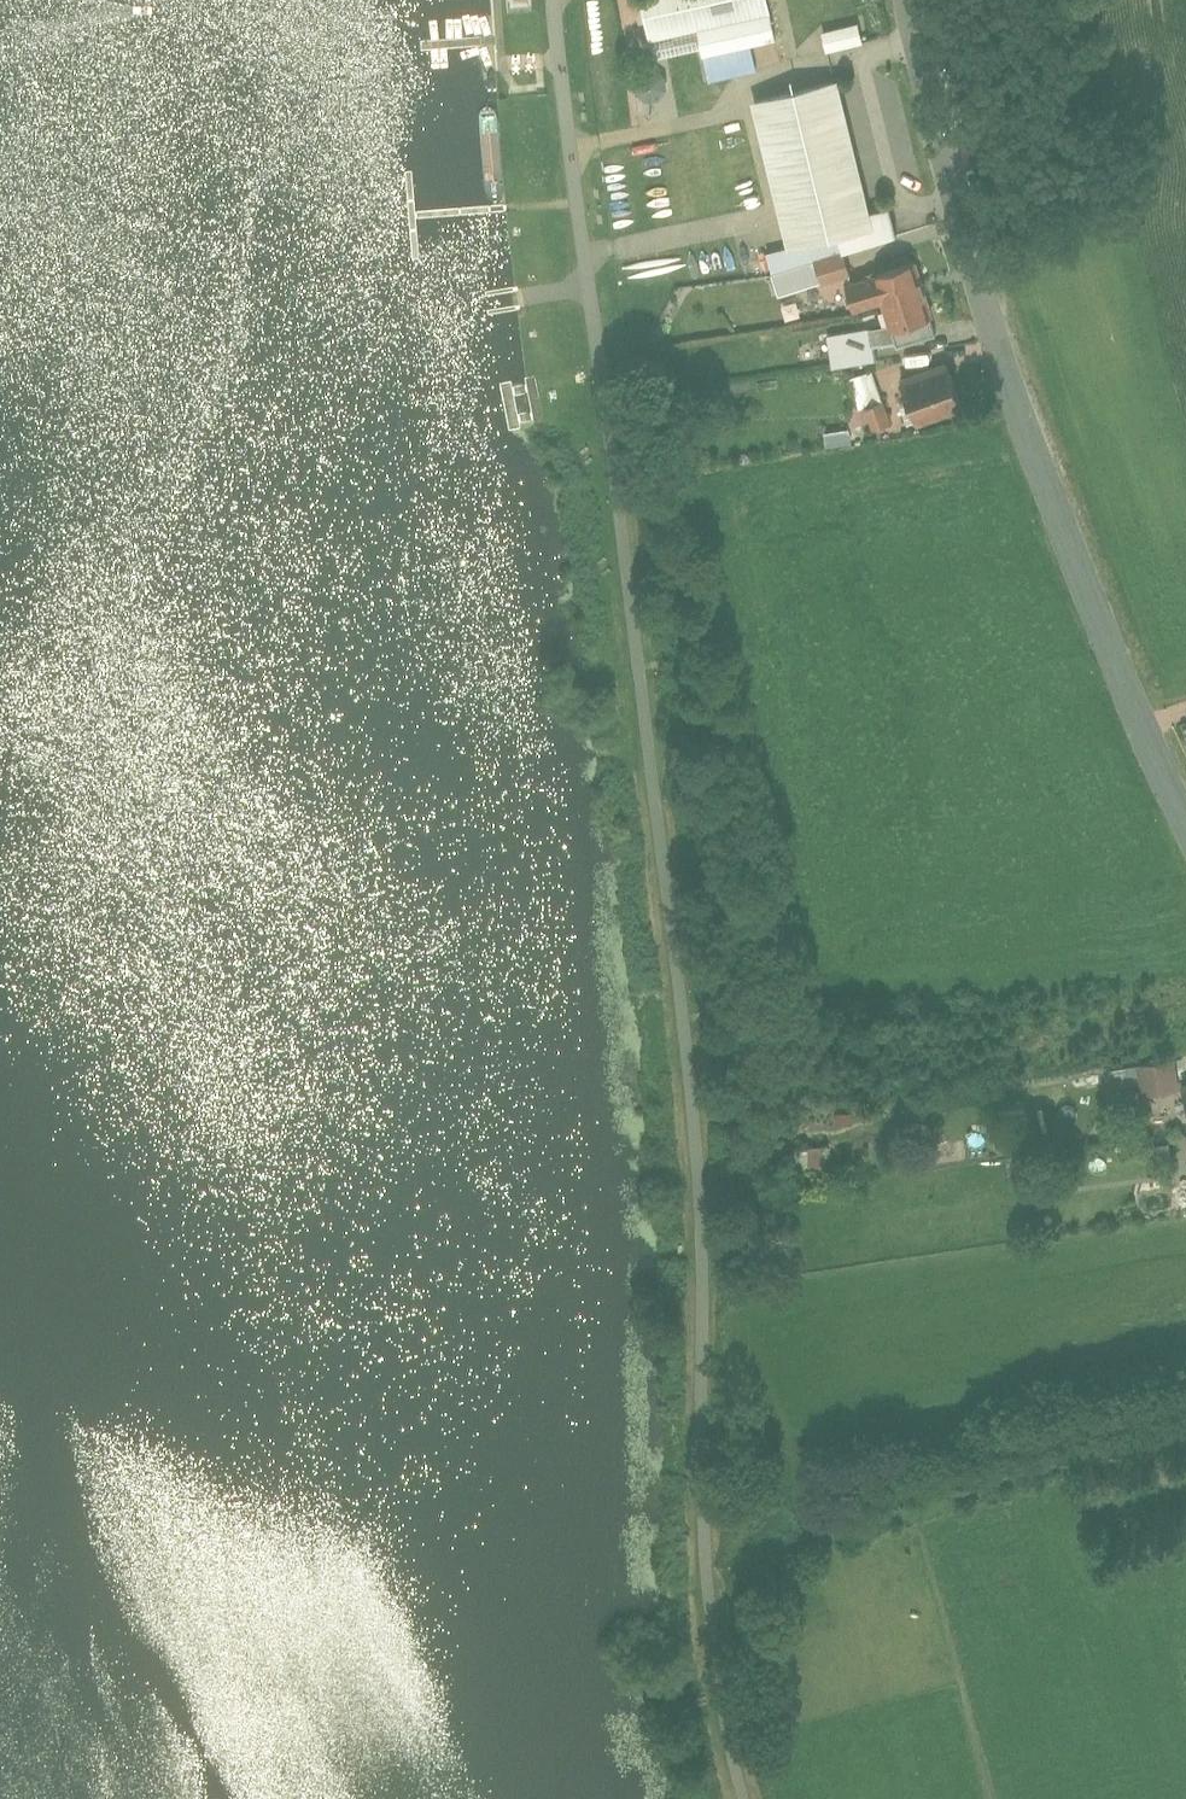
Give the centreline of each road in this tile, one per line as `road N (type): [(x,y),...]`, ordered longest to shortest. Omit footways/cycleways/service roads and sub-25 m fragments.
road 1 (residential): [(904,0),(953,196),(1025,431),(1185,821)]

